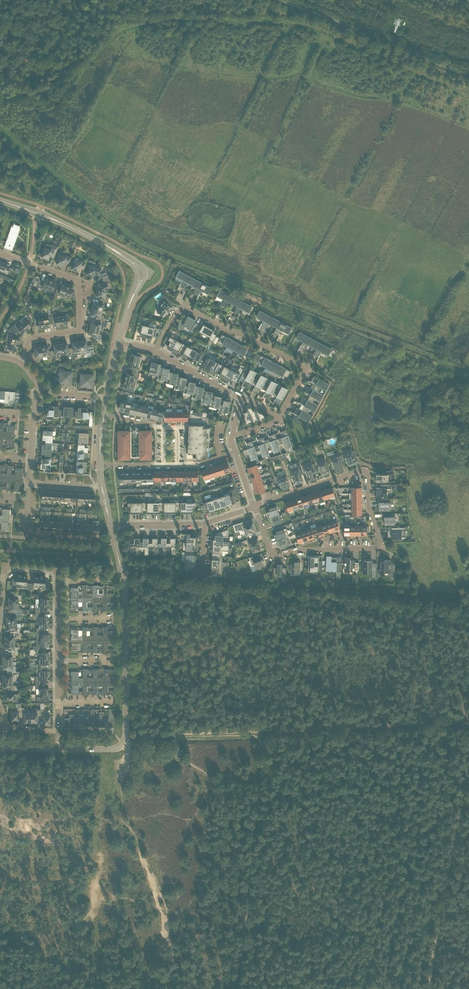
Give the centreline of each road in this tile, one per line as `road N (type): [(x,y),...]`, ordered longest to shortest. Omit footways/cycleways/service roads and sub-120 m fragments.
road 1 (track): [(468,723),(149,735),(124,743)]
road 2 (residential): [(254,507),(368,474),(379,546),(271,553)]
road 3 (track): [(140,579),(422,605)]
road 4 (track): [(418,73),(312,26),(159,21)]
road 5 (residential): [(280,417),(304,366),(246,335),(185,308),(155,352)]
road 6 (track): [(244,941),(191,910),(103,894),(101,817)]
road 7 (residential): [(58,749),(112,749),(125,740),(125,584)]
road 8 (track): [(444,891),(357,878),(326,988)]
road 9 (track): [(463,790),(428,988)]
road 10 (track): [(393,97),(302,77),(197,68)]
road 11 (track): [(157,21),(115,35),(54,101),(0,92)]
road 12 (track): [(174,988),(163,906),(120,819)]

